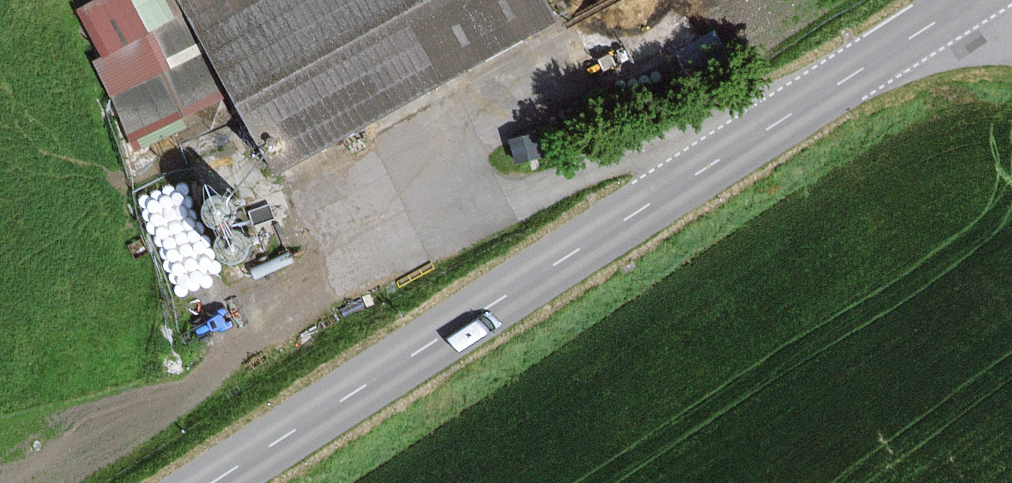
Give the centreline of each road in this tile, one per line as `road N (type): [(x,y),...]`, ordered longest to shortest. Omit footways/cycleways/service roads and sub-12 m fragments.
road 1 (tertiary): [(969,0),(214,482)]
road 2 (track): [(52,482),(503,203),(625,156),(711,167)]

